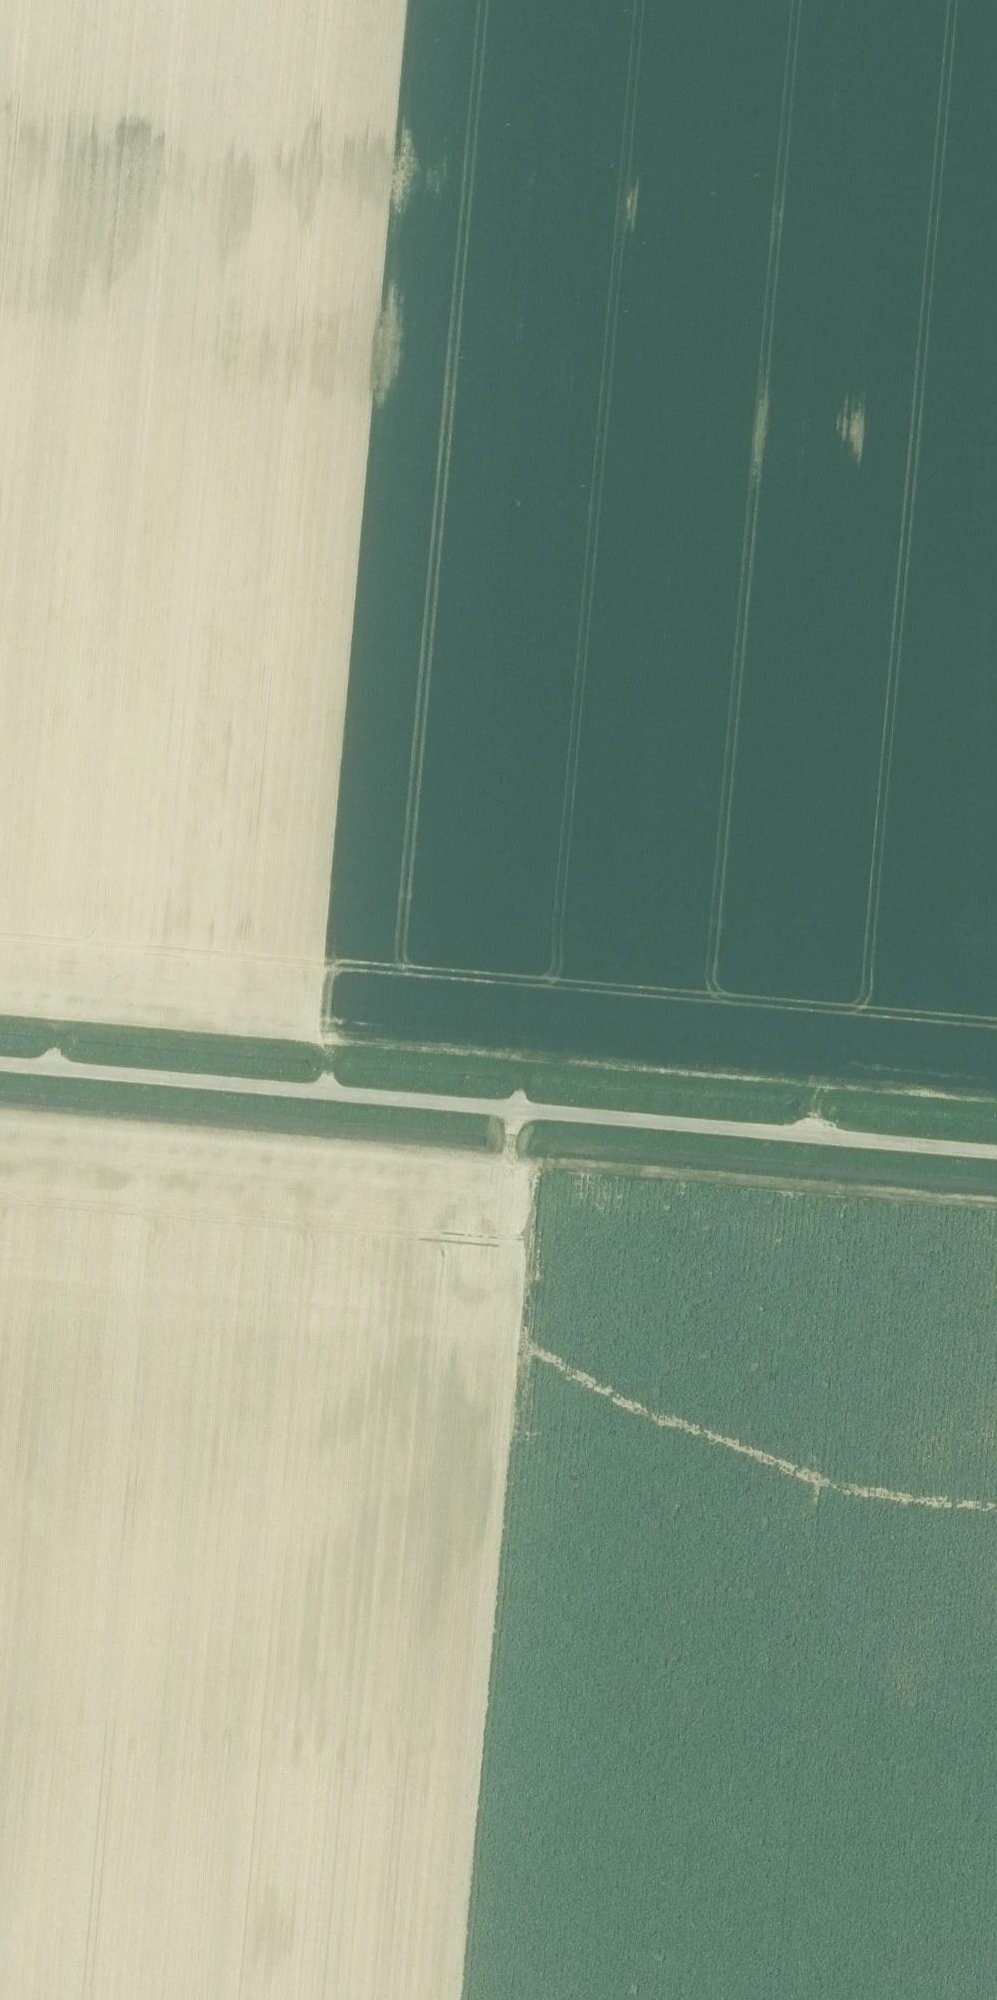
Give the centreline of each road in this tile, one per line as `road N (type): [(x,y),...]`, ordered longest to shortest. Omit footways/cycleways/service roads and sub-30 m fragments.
road 1 (unclassified): [(996,1152),(0,1063)]

